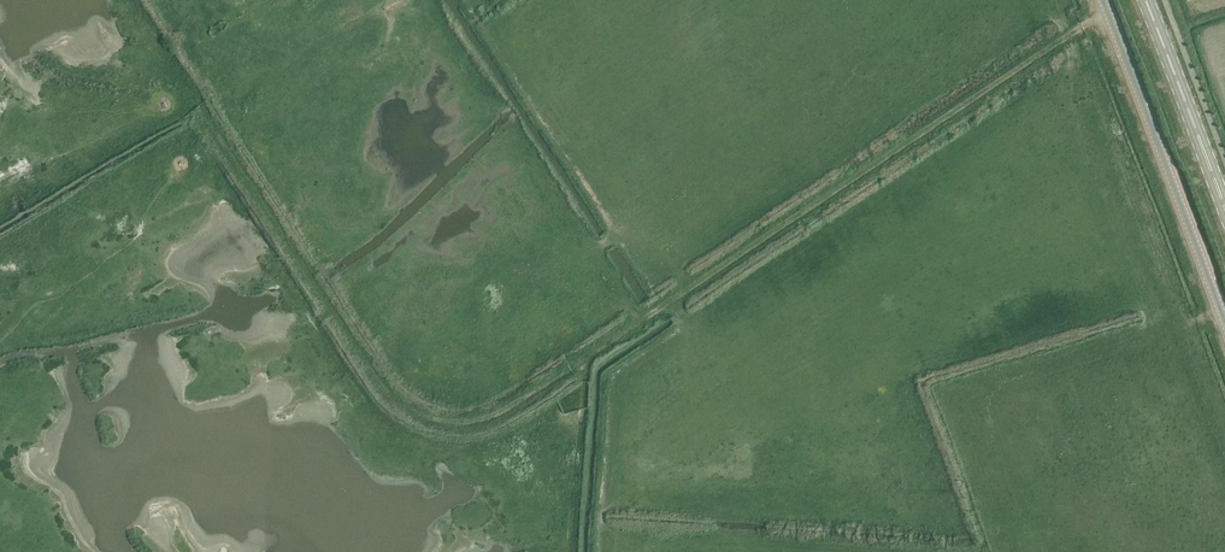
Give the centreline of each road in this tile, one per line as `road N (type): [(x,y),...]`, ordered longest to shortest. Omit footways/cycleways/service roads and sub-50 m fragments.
road 1 (track): [(202,110),(375,377),(408,409),(465,422),(504,412),(1108,12)]
road 2 (tertiary): [(1224,322),(1103,0)]
road 3 (secondary): [(1145,0),(1224,209)]

